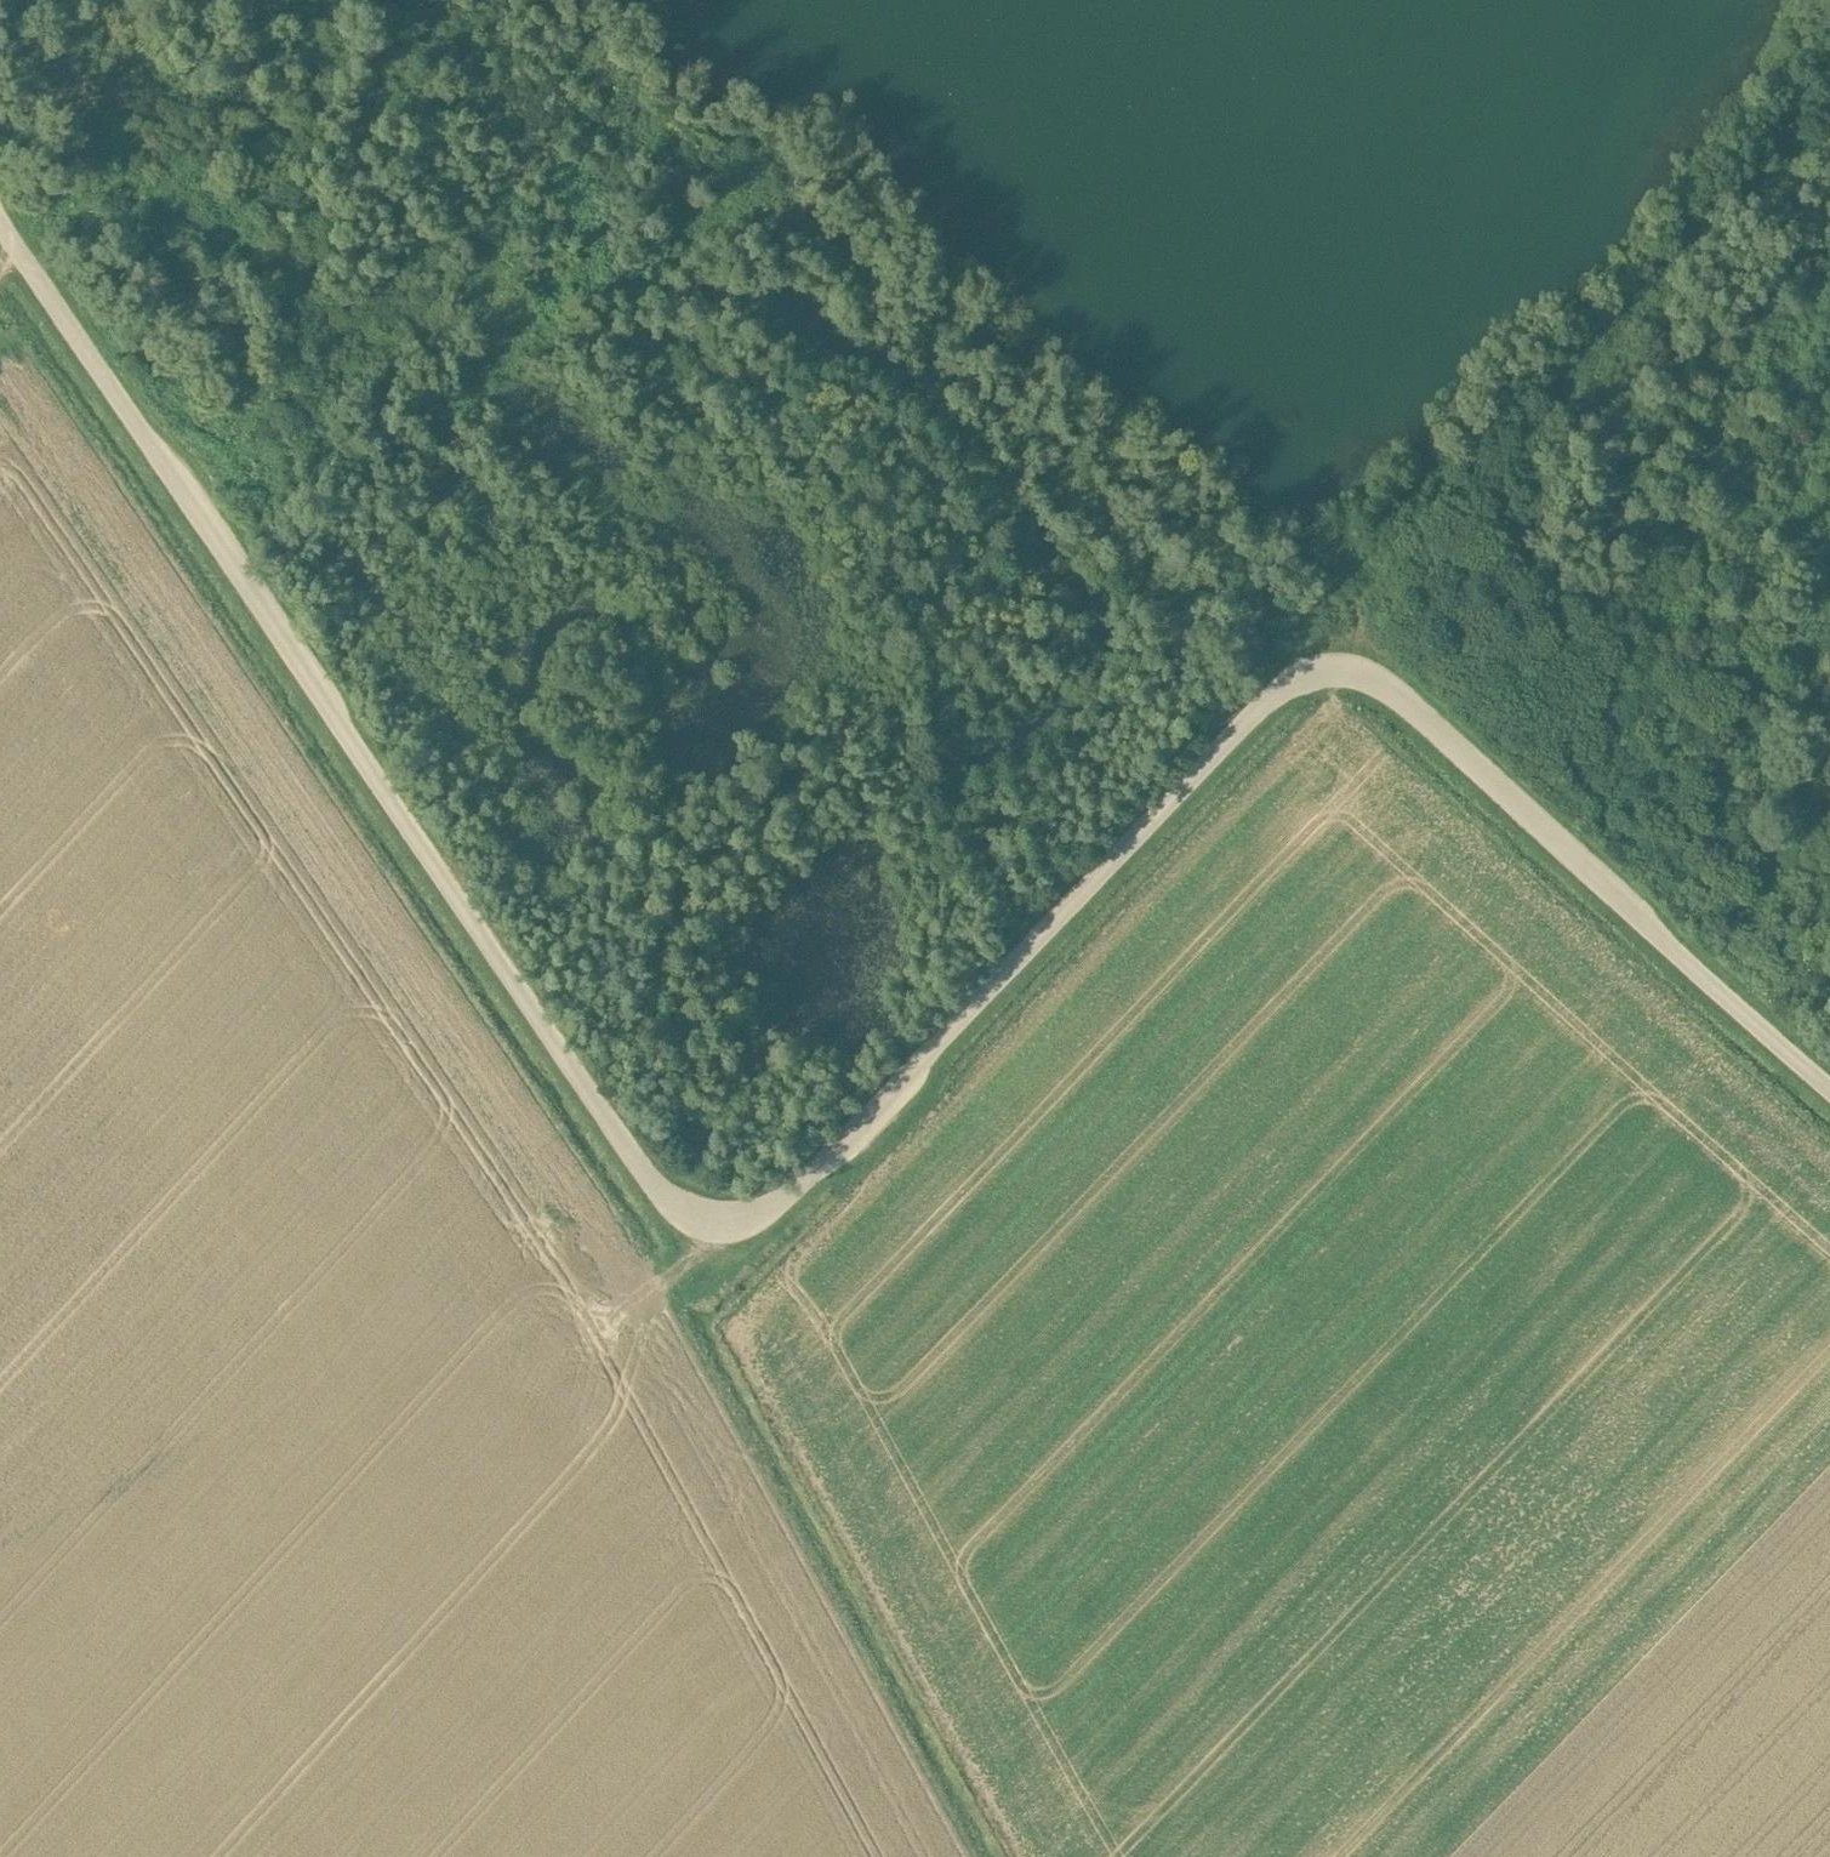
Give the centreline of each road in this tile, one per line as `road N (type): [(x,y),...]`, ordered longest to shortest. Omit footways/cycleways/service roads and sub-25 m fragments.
road 1 (unclassified): [(1829,1101),(1376,695),(1322,669),(1296,669),(716,1284),(699,1284),(665,1263),(0,269)]
road 2 (track): [(1829,1033),(1631,840),(1349,541),(953,947),(861,1074),(701,1209),(270,586)]

